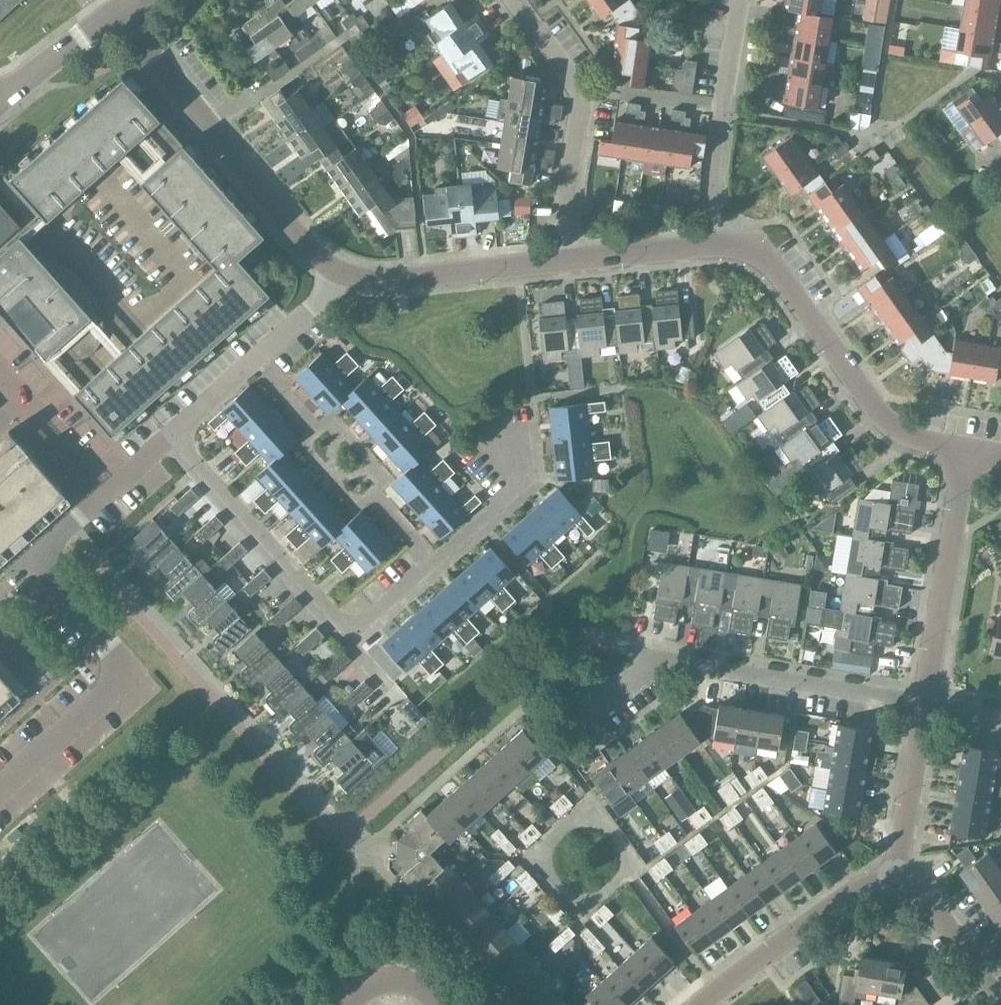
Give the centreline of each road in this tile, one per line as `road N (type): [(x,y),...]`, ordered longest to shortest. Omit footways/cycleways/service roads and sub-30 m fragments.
road 1 (residential): [(107,493),(30,562),(127,677),(0,789)]
road 2 (residential): [(170,436),(337,618),(368,618),(438,562)]
road 3 (residential): [(580,717),(657,660),(924,704)]
road 4 (residential): [(966,450),(904,436),(889,425),(756,252),(707,249)]
road 5 (residential): [(345,278),(316,255),(120,14)]
road 6 (residential): [(562,263),(581,94),(513,0)]
road 7 (residential): [(438,562),(256,358)]
road 8 (residential): [(924,704),(966,450)]
road 9 (residential): [(707,249),(738,0)]
road 10 (residential): [(698,1004),(848,895),(894,883)]
road 11 (residential): [(562,263),(345,278)]
road 12 (residential): [(894,883),(924,704)]
road 13 (residential): [(438,562),(526,484),(520,432)]
road 14 (residential): [(894,883),(938,914),(1000,1003)]
road 15 (residential): [(107,493),(0,372)]
road 16 (tertiary): [(0,109),(120,14)]
road 17 (residential): [(707,249),(562,263)]
road 18 (residential): [(345,278),(256,358)]

